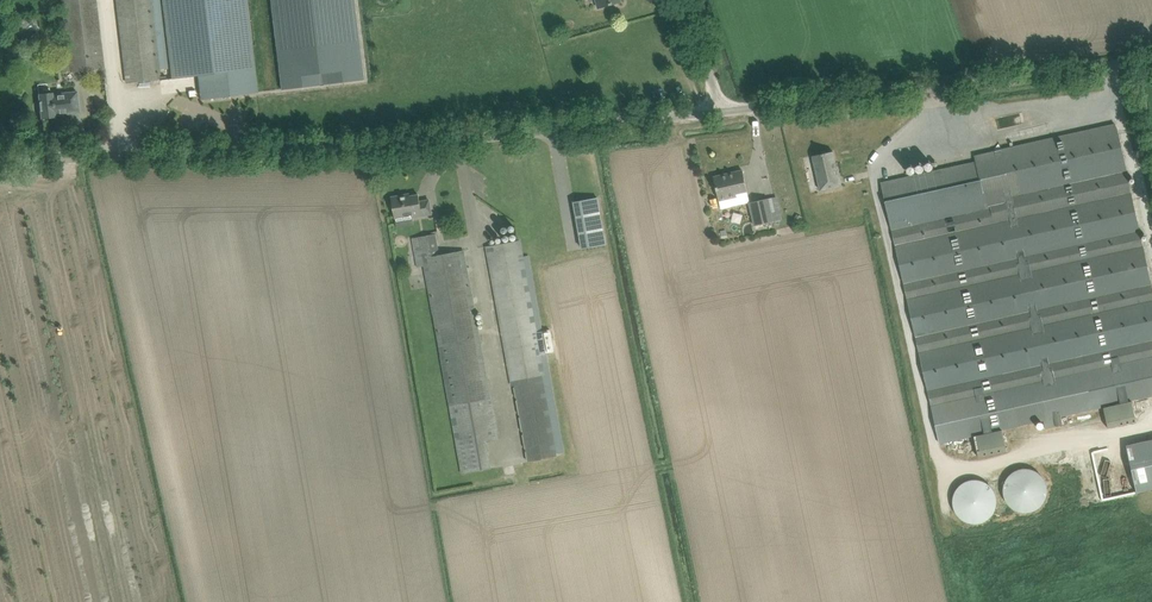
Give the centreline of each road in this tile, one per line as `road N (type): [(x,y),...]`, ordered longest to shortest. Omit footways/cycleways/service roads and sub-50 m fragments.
road 1 (unclassified): [(0,155),(320,153),(717,107)]
road 2 (unclassified): [(717,107),(1151,62)]

